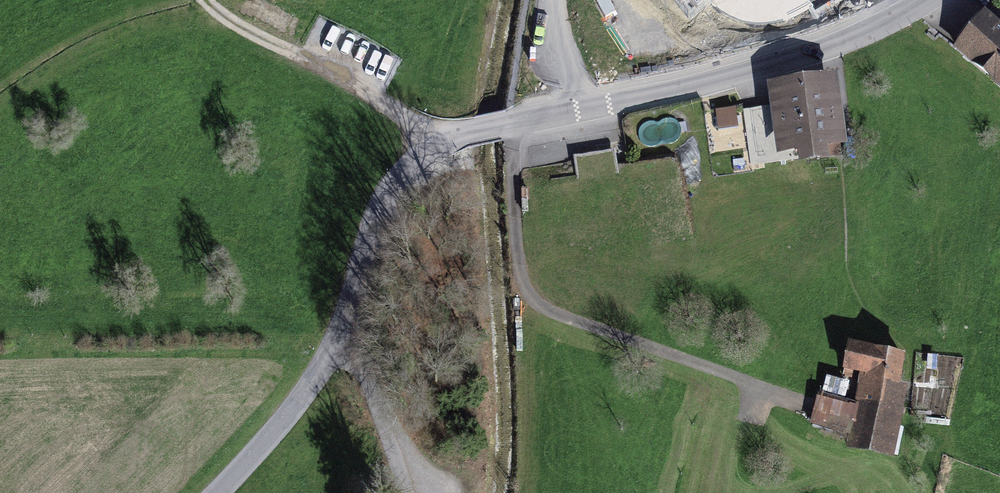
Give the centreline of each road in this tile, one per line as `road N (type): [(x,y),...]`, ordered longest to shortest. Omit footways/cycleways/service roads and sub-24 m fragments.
road 1 (unclassified): [(931,0),(821,57),(731,85),(475,132),(431,148),(382,200),(321,368),(215,492)]
road 2 (track): [(795,412),(531,309),(519,258),(512,126)]
road 3 (track): [(438,144),(351,79),(207,0)]
road 4 (track): [(350,298),(353,352),(414,492)]

